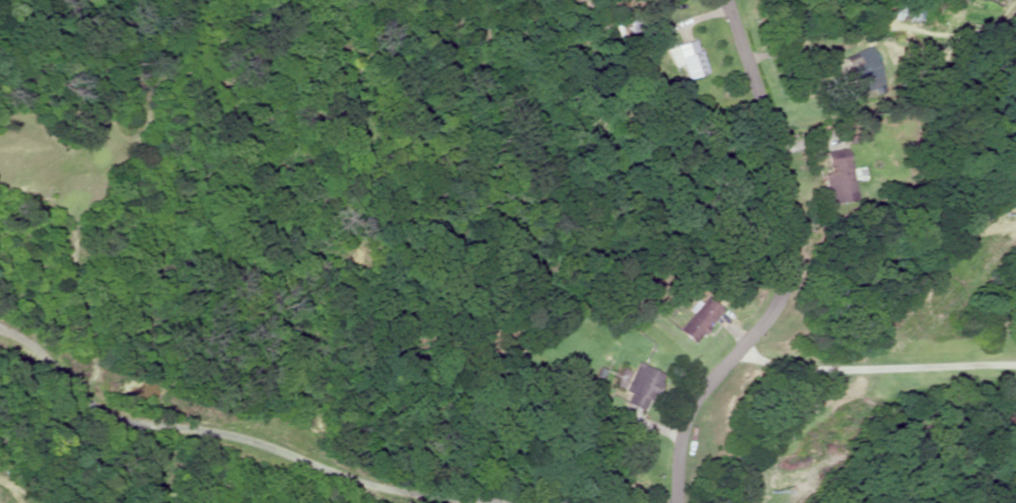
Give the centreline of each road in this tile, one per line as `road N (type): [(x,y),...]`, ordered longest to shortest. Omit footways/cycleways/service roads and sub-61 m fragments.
road 1 (residential): [(700,458),(725,417),(790,372),(800,159),(739,0)]
road 2 (residential): [(700,458),(632,373),(558,216),(493,0)]

